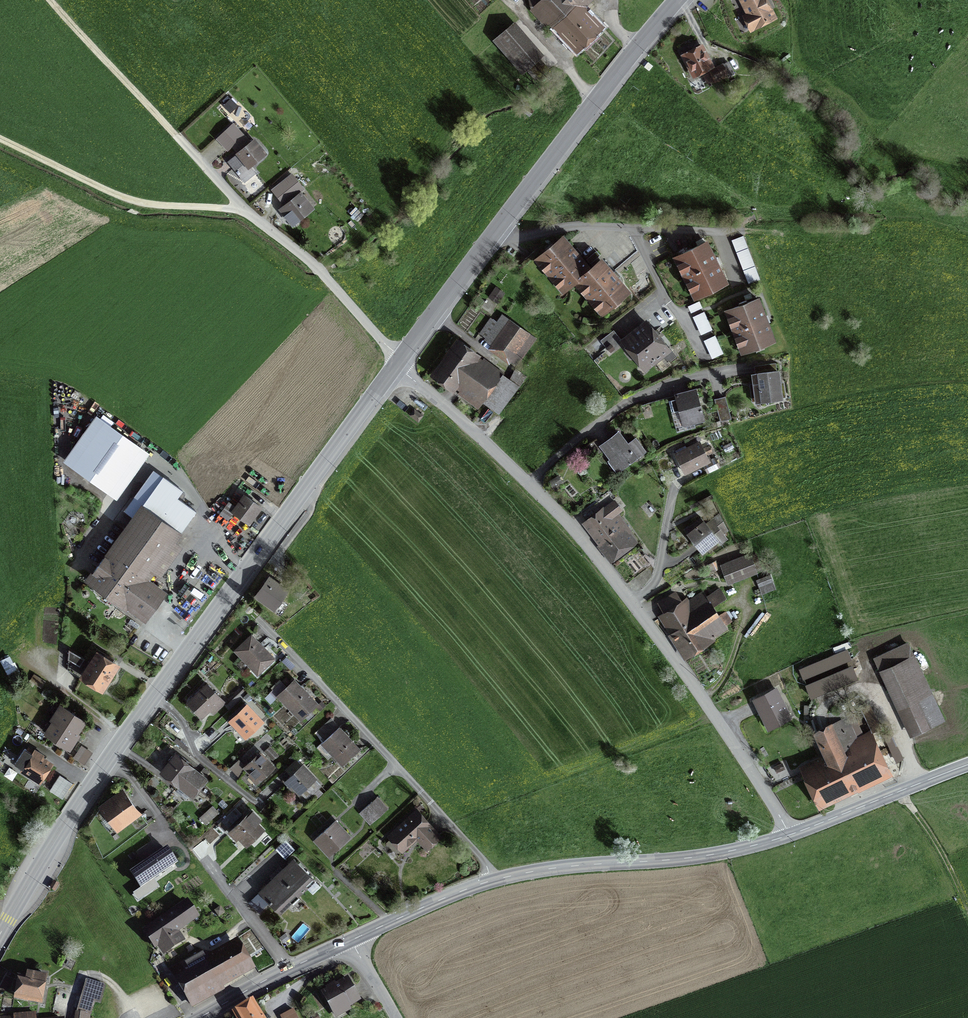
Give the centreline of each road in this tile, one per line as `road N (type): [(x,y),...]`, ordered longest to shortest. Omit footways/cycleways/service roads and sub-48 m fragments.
road 1 (secondary): [(397,363),(123,740),(0,931)]
road 2 (residential): [(791,838),(704,700),(577,536),(397,363)]
road 3 (secondary): [(676,0),(397,363)]
road 4 (residential): [(397,363),(310,263),(239,208),(175,138)]
road 5 (residential): [(494,880),(283,645)]
road 6 (tertiary): [(494,880),(566,867),(696,861),(791,838)]
road 7 (tertiary): [(791,838),(967,769)]
road 8 (track): [(48,0),(175,138)]
road 9 (tertiary): [(198,1017),(351,941)]
road 10 (tertiary): [(351,941),(494,880)]
road 11 (track): [(901,794),(949,863),(967,908)]

